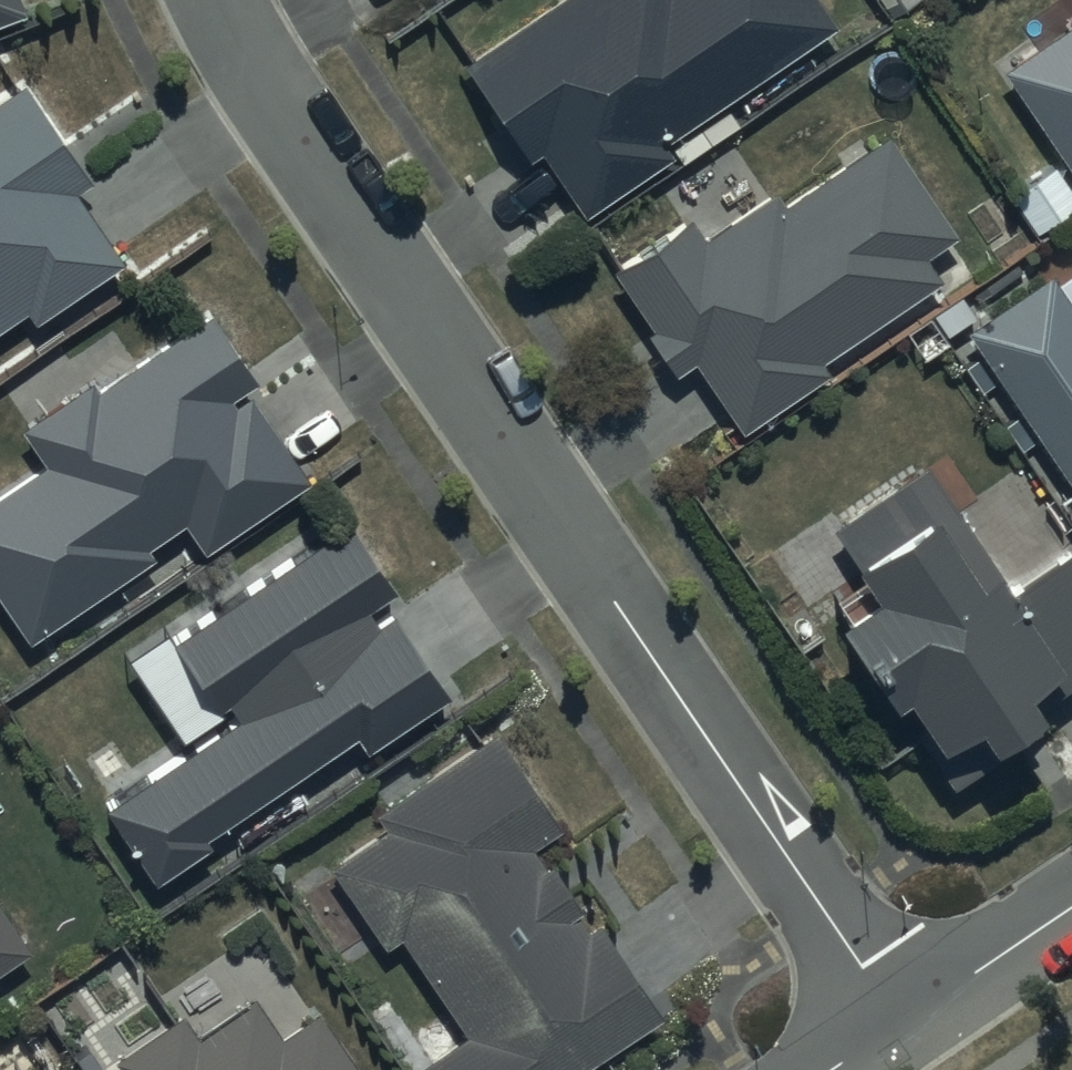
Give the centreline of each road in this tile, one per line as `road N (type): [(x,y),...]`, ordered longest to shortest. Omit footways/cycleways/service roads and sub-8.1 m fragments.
road 1 (residential): [(900,1021),(309,142),(225,0)]
road 2 (residential): [(900,1021),(1071,906)]

